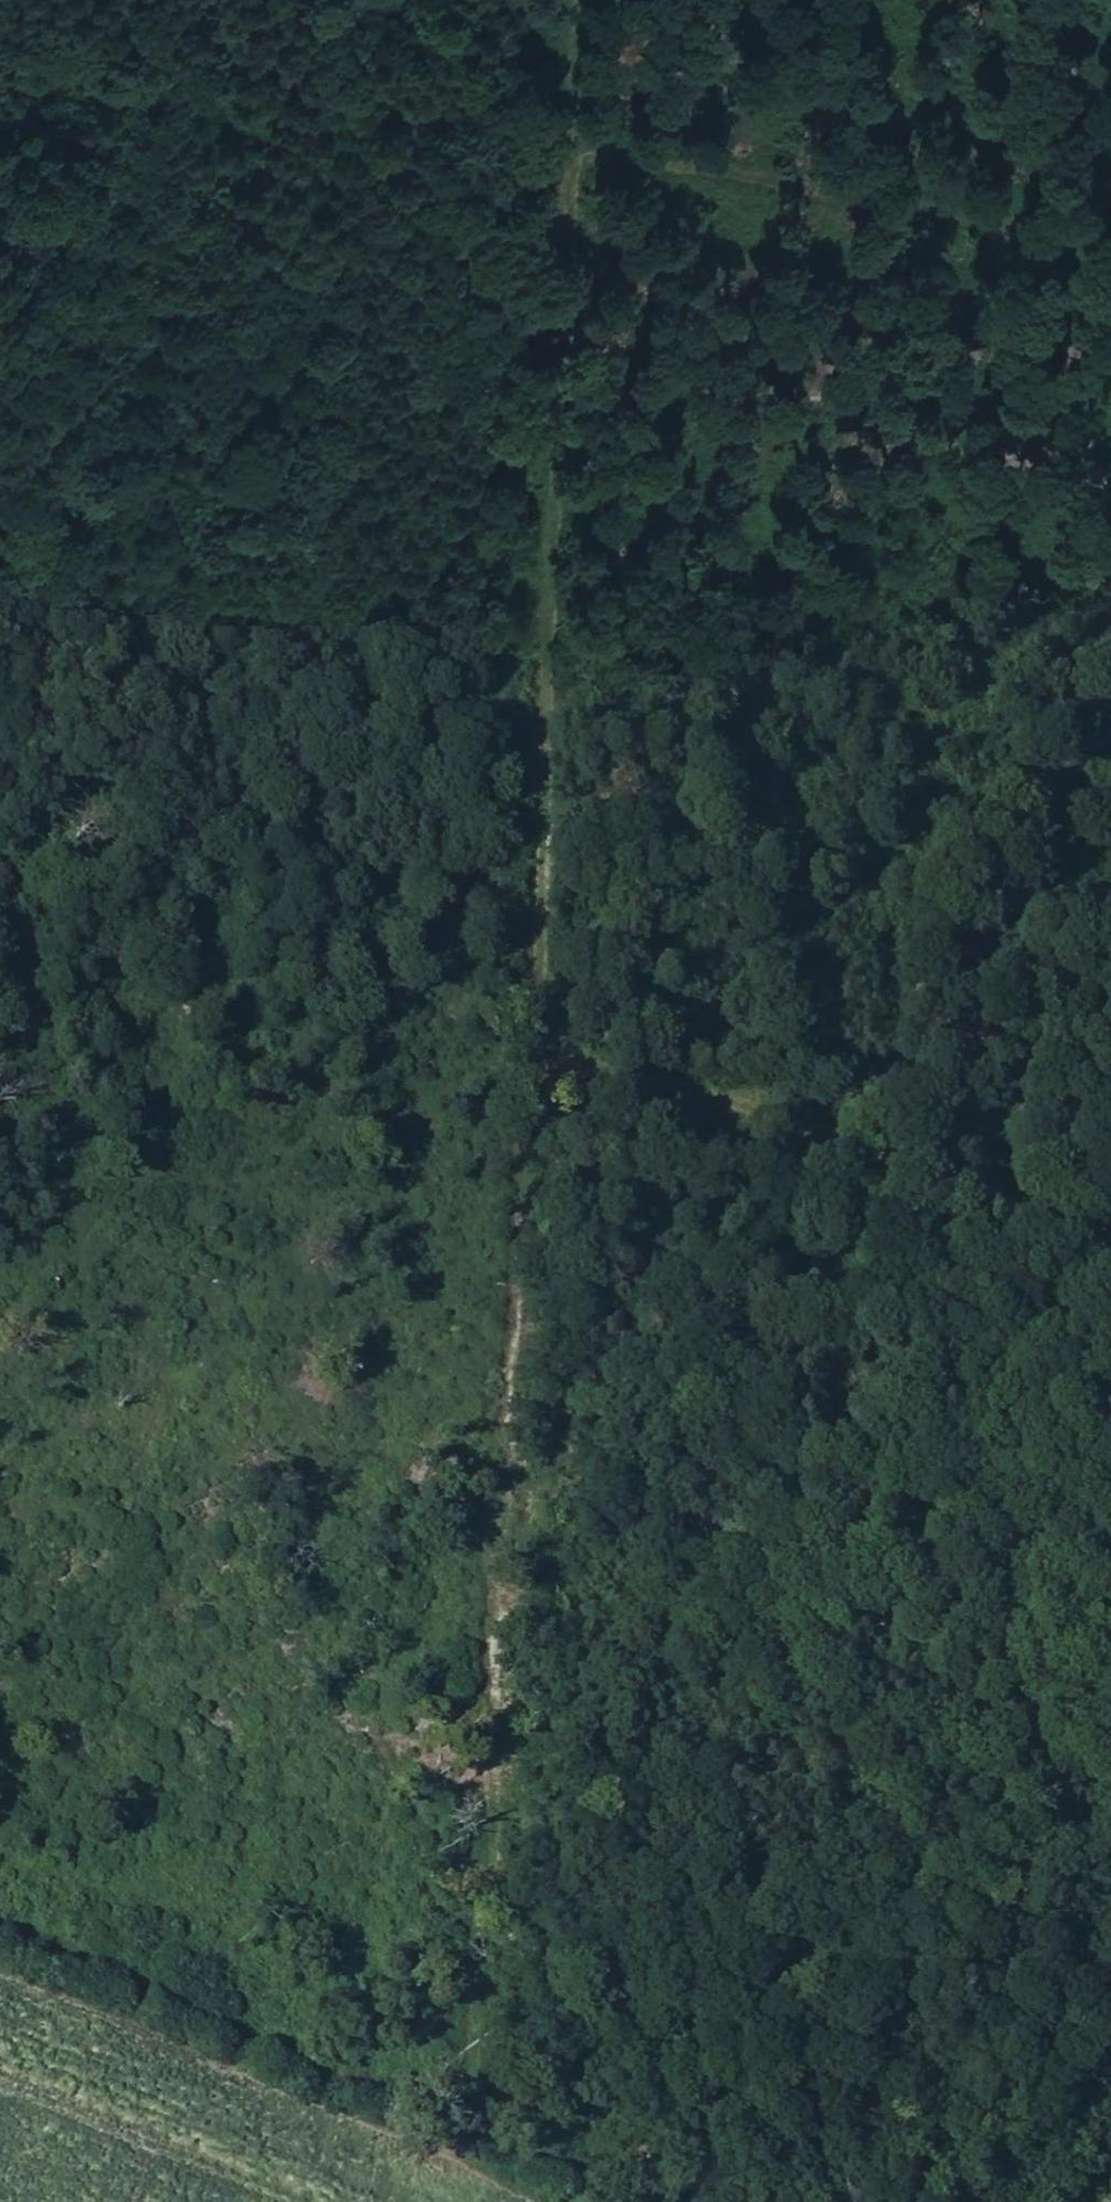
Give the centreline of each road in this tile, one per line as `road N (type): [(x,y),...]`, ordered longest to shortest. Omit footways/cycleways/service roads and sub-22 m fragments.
road 1 (track): [(584,0),(548,635),(543,1052),(1110,1255)]
road 2 (track): [(578,134),(1110,236)]

